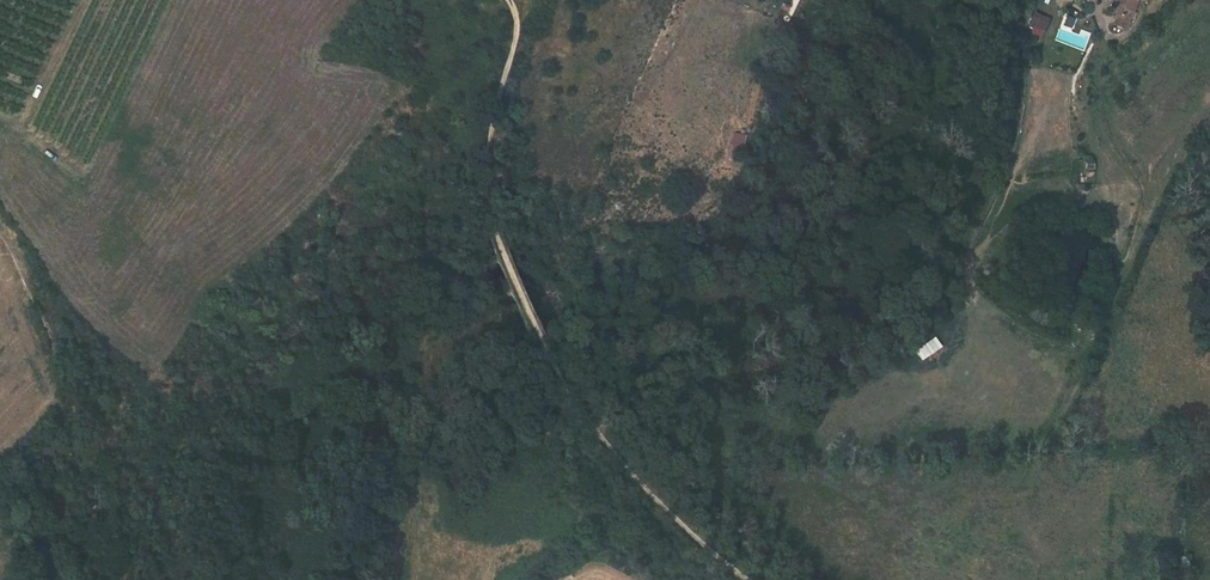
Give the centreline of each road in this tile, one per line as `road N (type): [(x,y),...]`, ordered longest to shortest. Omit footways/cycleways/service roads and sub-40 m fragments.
road 1 (track): [(745,579),(624,471),(558,373),(496,240)]
road 2 (track): [(496,240),(490,128),(518,31)]

